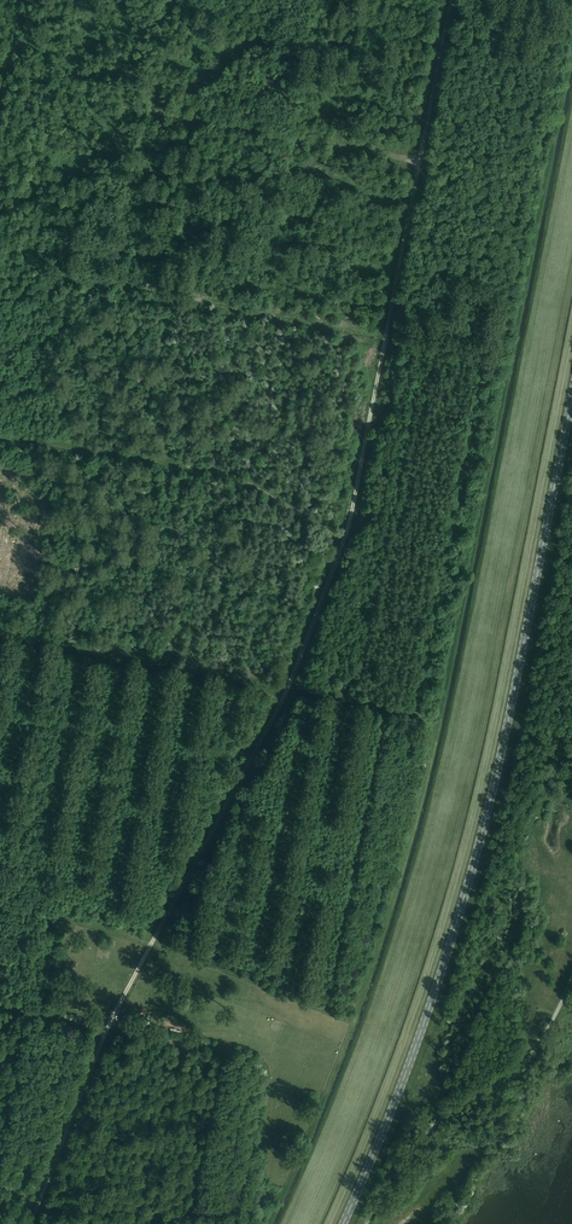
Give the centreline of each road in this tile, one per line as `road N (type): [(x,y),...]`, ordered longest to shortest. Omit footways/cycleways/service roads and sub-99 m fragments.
road 1 (track): [(31,1223),(104,1037),(280,705),(343,546),(451,0)]
road 2 (track): [(267,1223),(351,1023),(421,794),(571,42)]
road 3 (primary): [(343,1223),(406,1071),(473,866),(571,396)]
road 4 (track): [(0,638),(437,724)]
road 5 (track): [(0,67),(77,97),(420,161)]
road 6 (track): [(351,1023),(144,940),(0,907)]
road 7 (track): [(0,438),(230,475),(345,538)]

